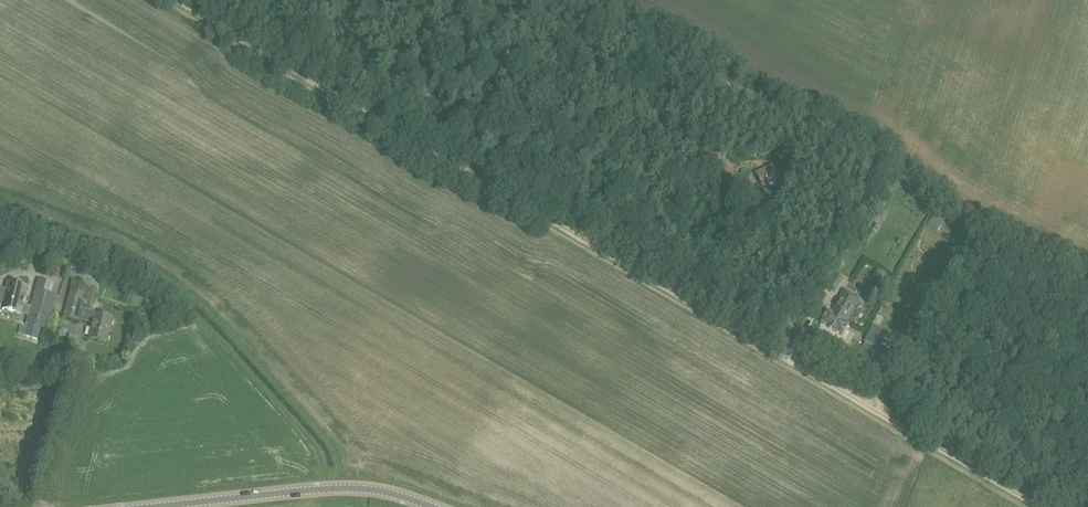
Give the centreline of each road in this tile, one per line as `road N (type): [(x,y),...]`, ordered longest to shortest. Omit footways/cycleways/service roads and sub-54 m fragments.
road 1 (track): [(1042,506),(175,0)]
road 2 (primary): [(431,506),(357,488),(146,506)]

